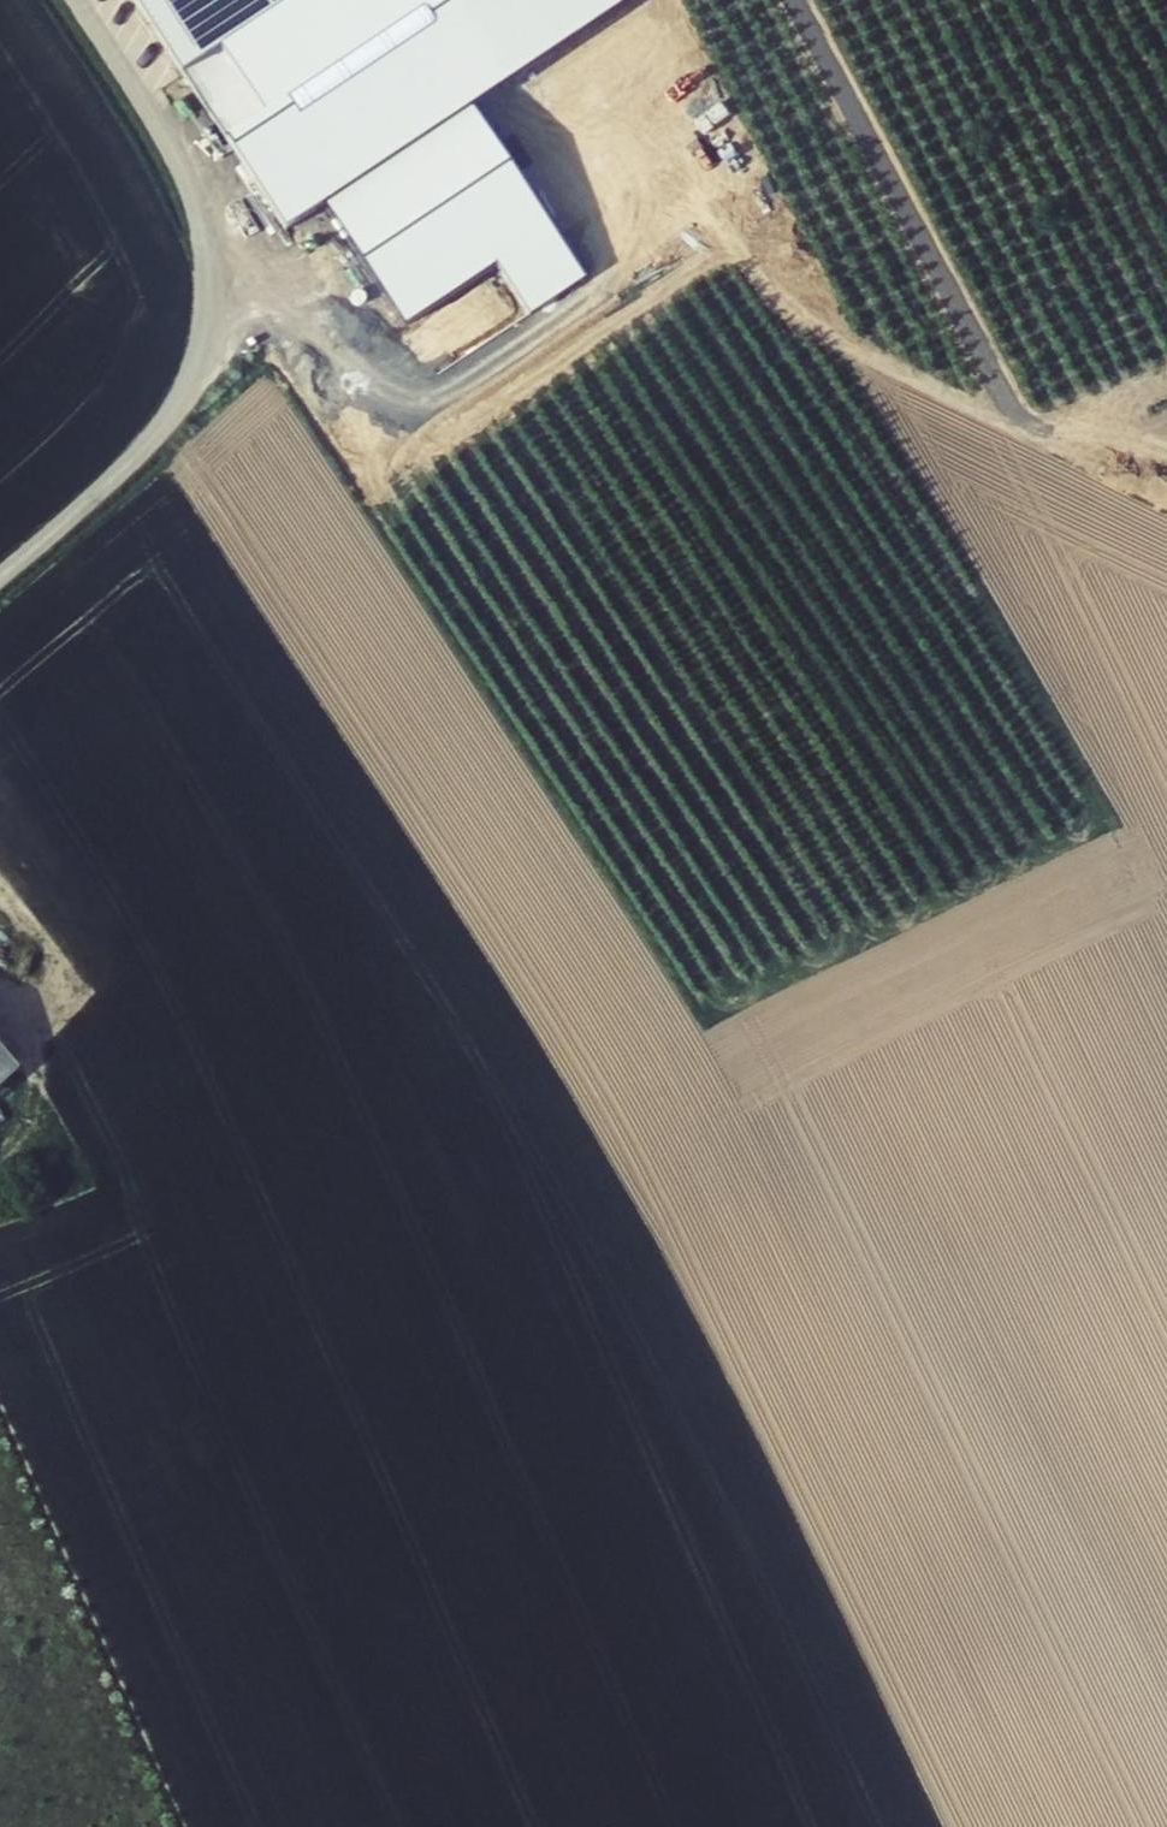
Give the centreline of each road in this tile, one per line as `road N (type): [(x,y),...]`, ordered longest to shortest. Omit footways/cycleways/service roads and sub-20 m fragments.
road 1 (track): [(1166,478),(831,310),(655,0)]
road 2 (unclassified): [(0,575),(164,424),(192,371),(210,304),(205,235),(185,171),(78,0)]

